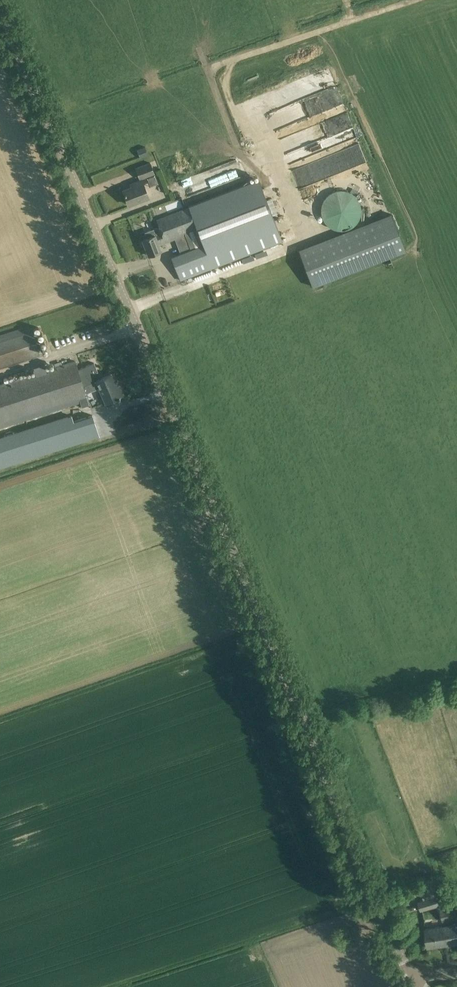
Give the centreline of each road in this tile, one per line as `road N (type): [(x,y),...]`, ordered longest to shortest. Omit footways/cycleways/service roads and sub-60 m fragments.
road 1 (tertiary): [(411,979),(0,19)]

